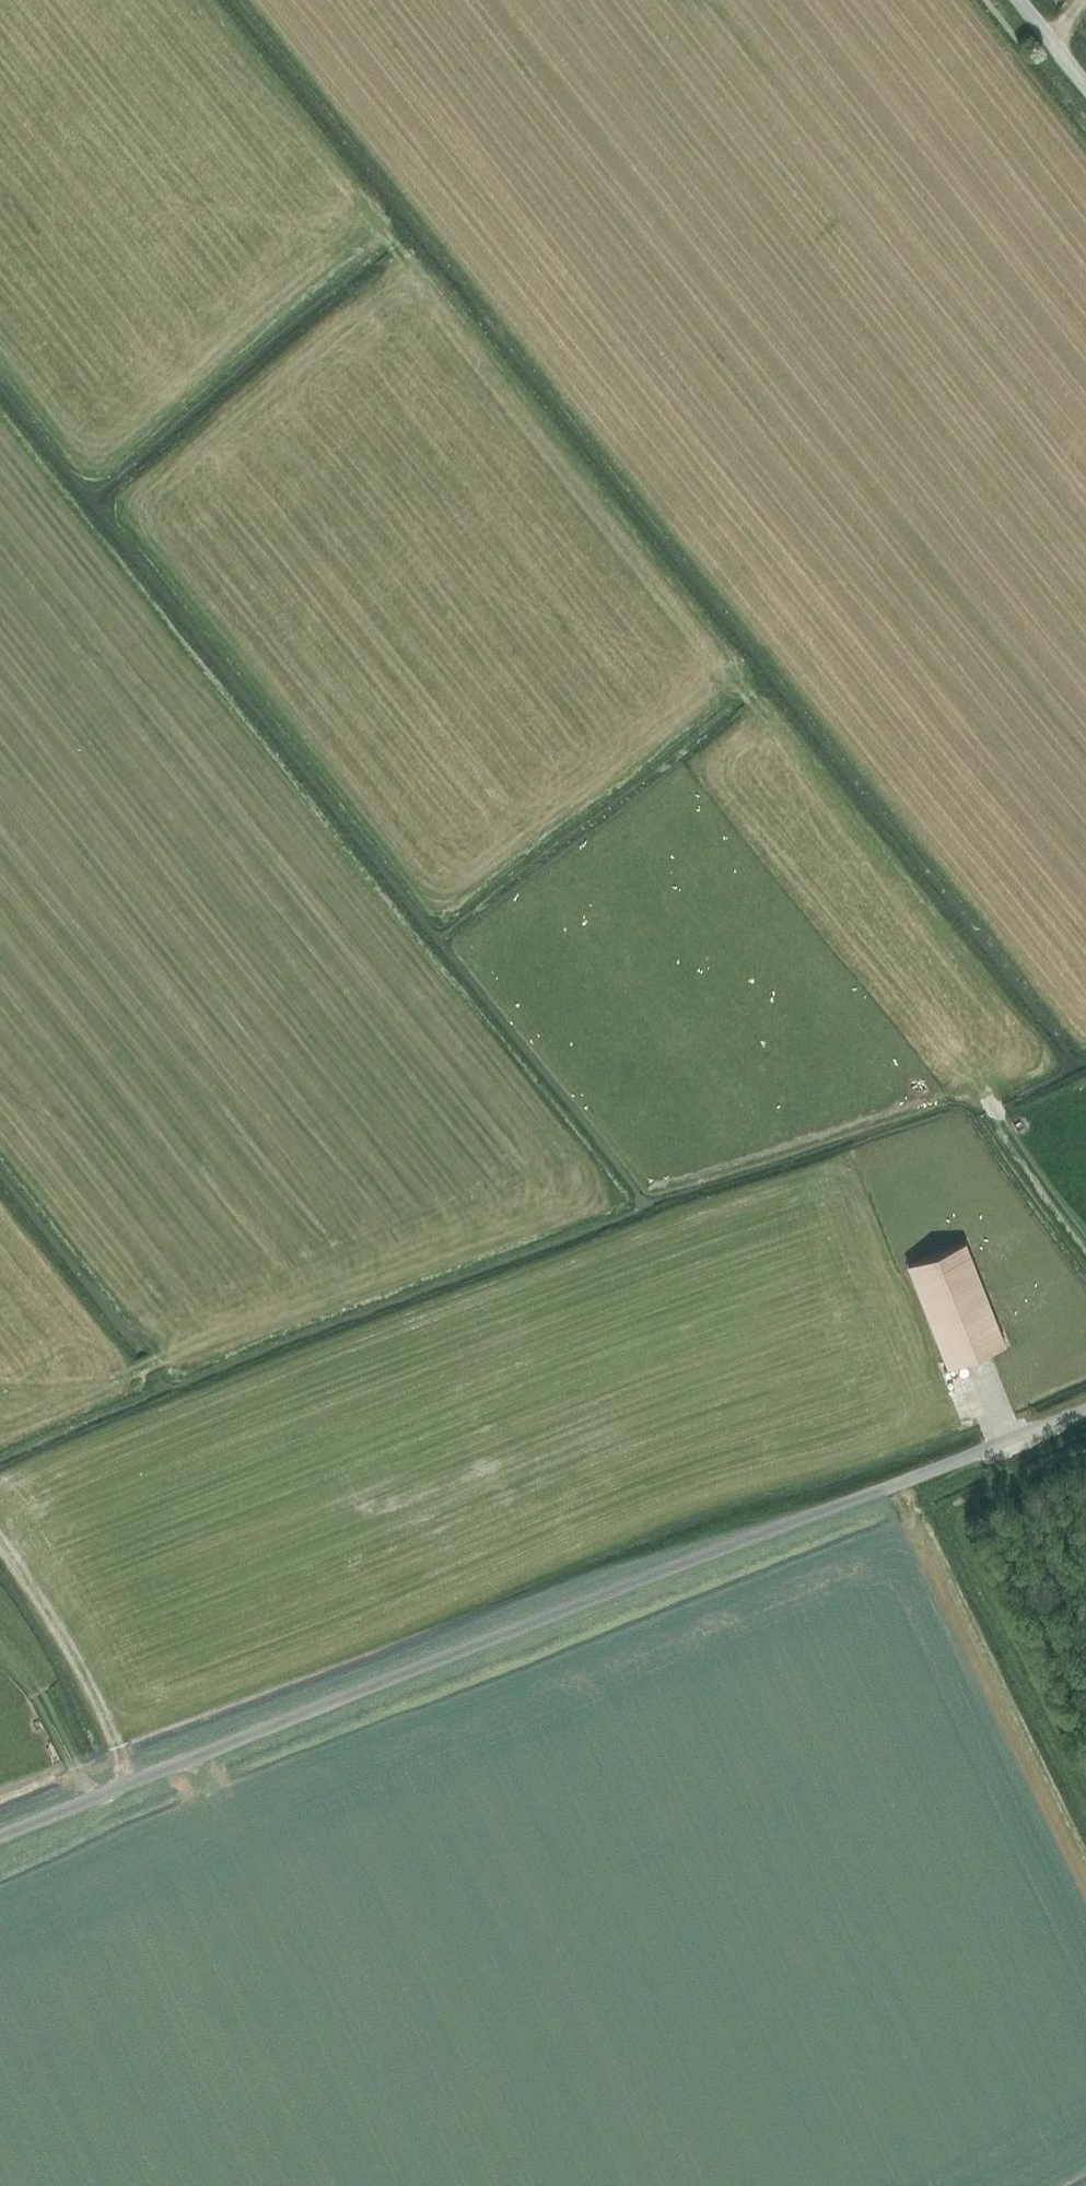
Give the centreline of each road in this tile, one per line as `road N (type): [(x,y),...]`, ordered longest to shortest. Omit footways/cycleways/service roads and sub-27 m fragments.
road 1 (unclassified): [(0,1817),(1085,1406)]

